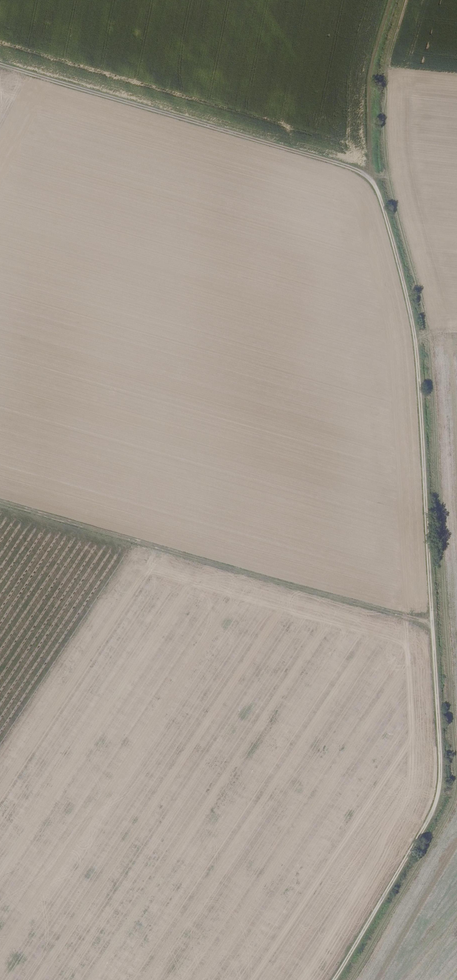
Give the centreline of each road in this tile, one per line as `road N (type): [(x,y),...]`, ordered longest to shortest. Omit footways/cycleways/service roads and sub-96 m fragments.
road 1 (track): [(0,65),(344,164),(377,185),(418,351),(443,766),(428,824),(336,979)]
road 2 (track): [(0,502),(435,627)]
road 3 (track): [(377,185),(372,79),(391,0)]

